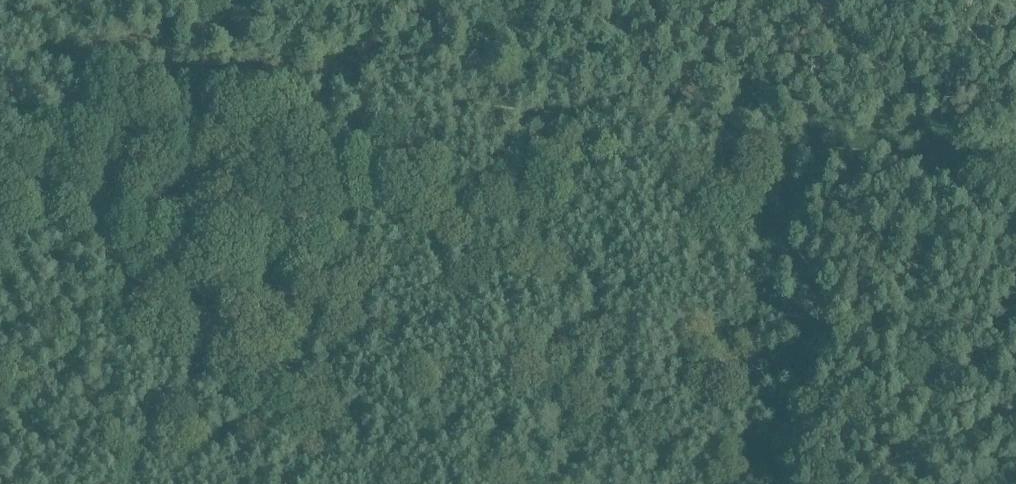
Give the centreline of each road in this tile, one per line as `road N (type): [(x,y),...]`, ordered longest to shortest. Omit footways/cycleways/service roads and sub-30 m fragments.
road 1 (track): [(1015,173),(0,59)]

